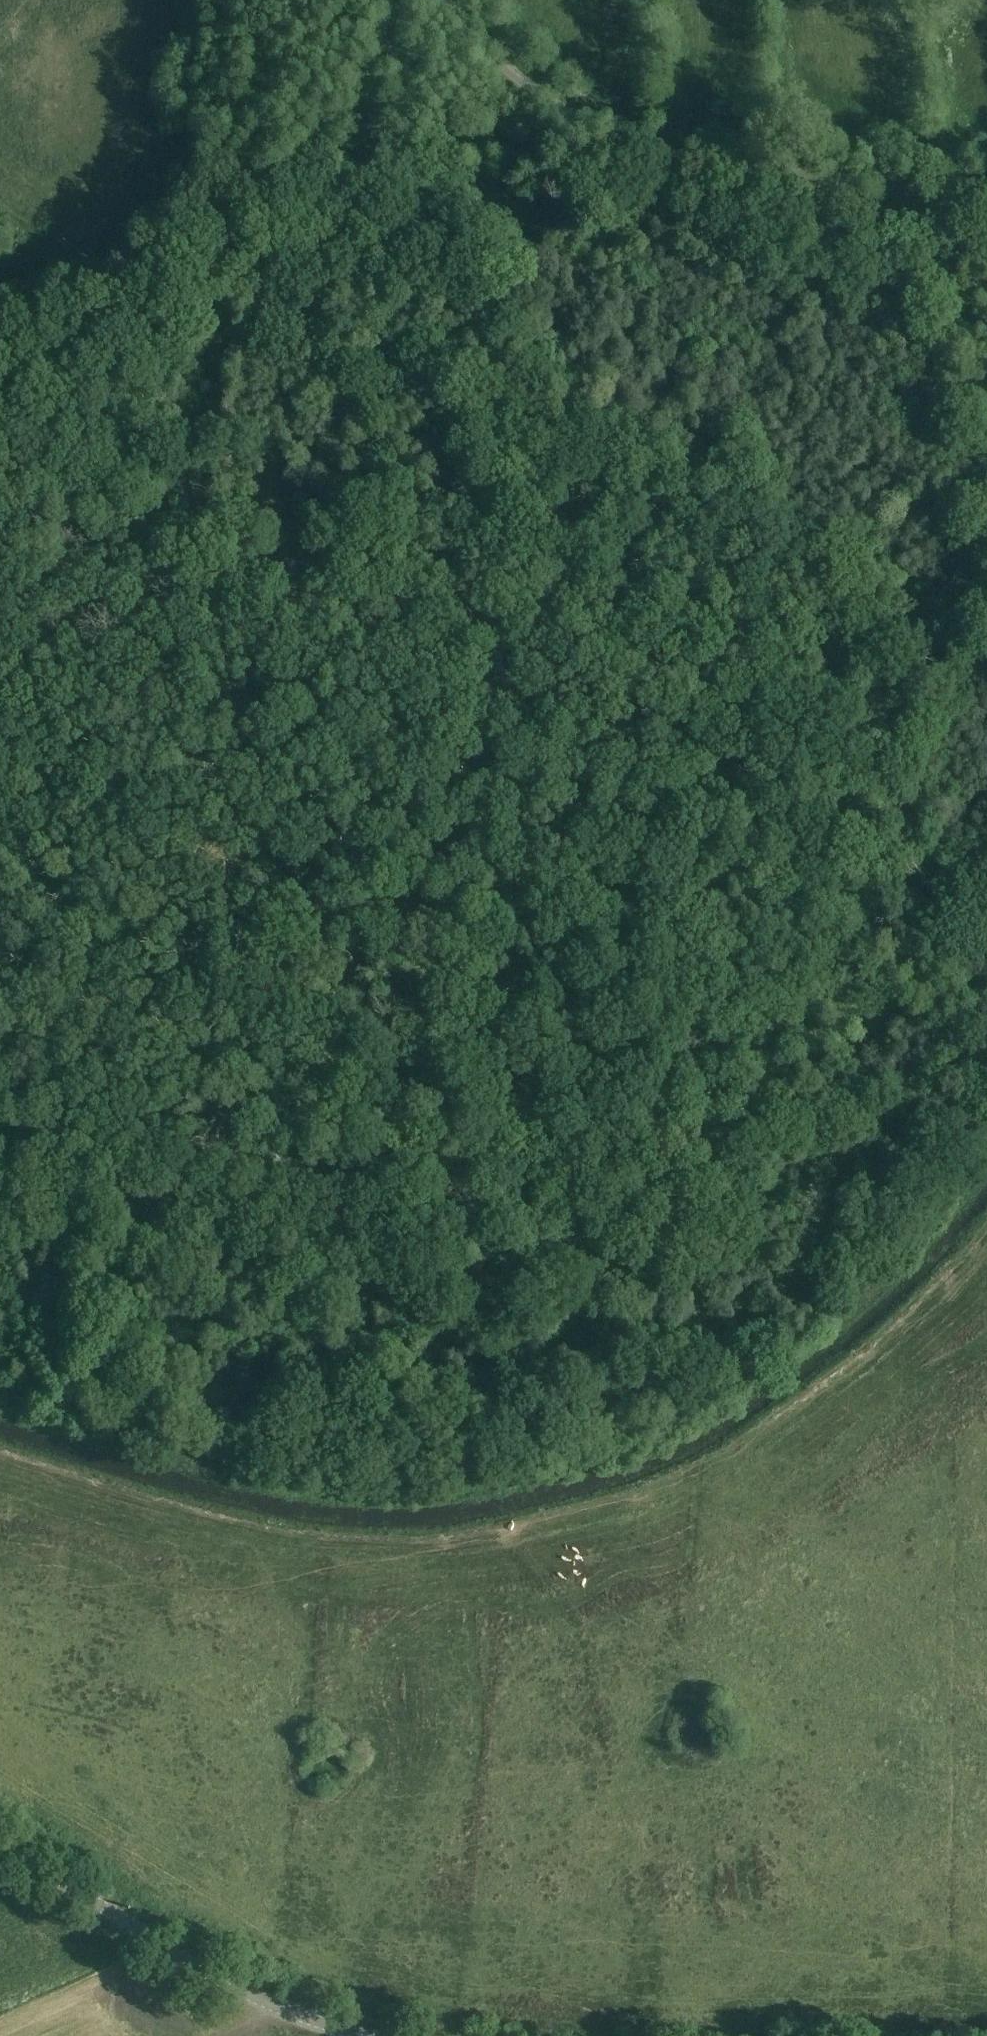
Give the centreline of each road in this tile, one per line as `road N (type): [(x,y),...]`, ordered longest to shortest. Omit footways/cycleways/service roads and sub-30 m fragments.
road 1 (unclassified): [(986,193),(911,194),(699,161),(637,139),(548,98),(447,0)]
road 2 (tertiary): [(368,2035),(251,1996),(0,1841)]

